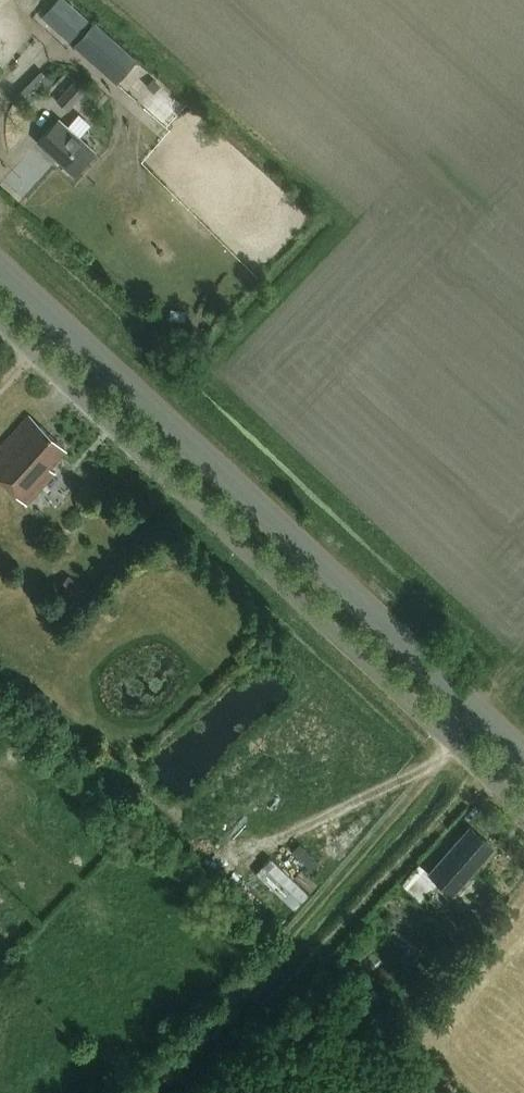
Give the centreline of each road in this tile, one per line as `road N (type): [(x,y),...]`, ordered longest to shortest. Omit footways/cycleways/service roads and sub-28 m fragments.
road 1 (unclassified): [(523,811),(0,322)]
road 2 (secondary): [(523,758),(0,270)]

